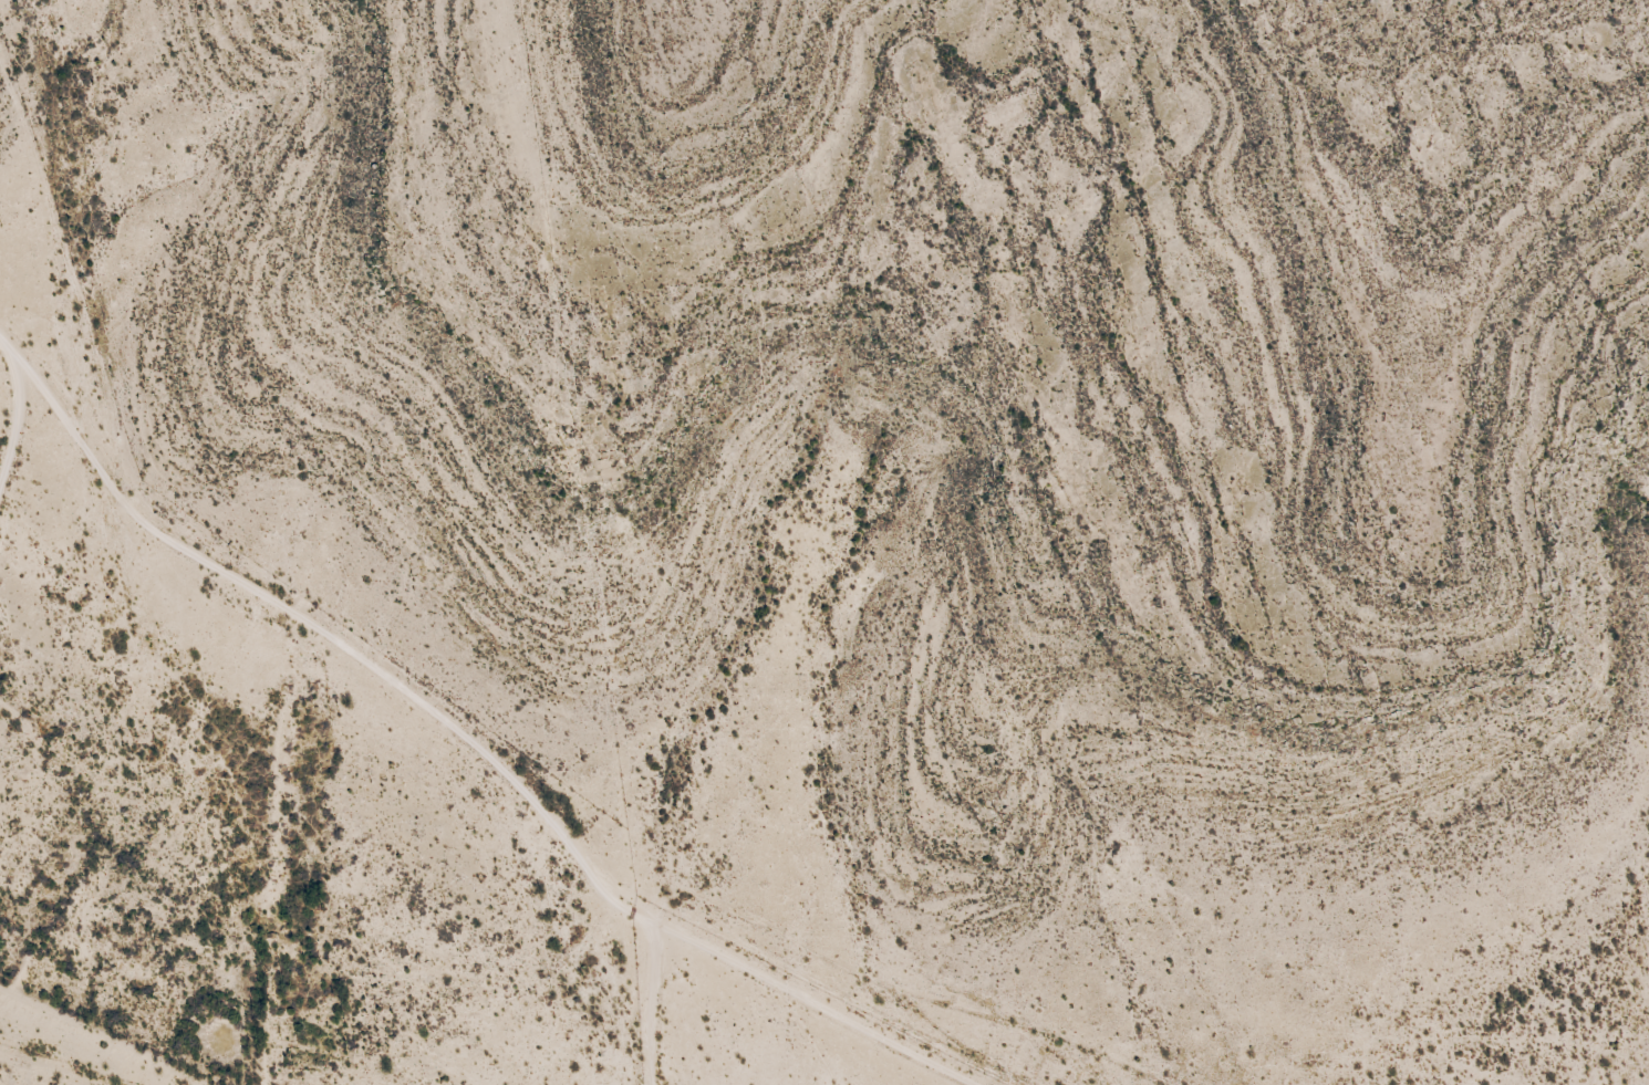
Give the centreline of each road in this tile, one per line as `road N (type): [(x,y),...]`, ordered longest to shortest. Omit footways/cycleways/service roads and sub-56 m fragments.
road 1 (track): [(17,407),(71,435),(189,538),(553,778),(1051,1066),(1152,1084)]
road 2 (track): [(0,472),(17,407),(11,358),(0,342)]

